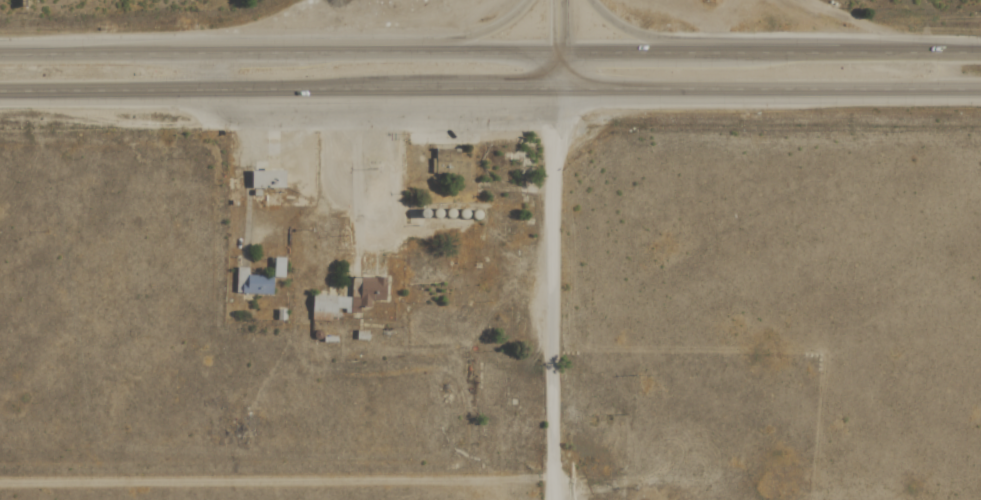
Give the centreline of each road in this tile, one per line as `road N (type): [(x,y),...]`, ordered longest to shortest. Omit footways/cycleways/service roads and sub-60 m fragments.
road 1 (trunk): [(0,97),(980,93)]
road 2 (trunk): [(980,57),(0,60)]
road 3 (trunk): [(525,0),(497,25),(460,39),(178,45),(133,59)]
road 4 (residential): [(555,499),(552,141),(562,94)]
road 5 (trunk): [(879,57),(844,45),(675,42),(620,26),(591,0)]

